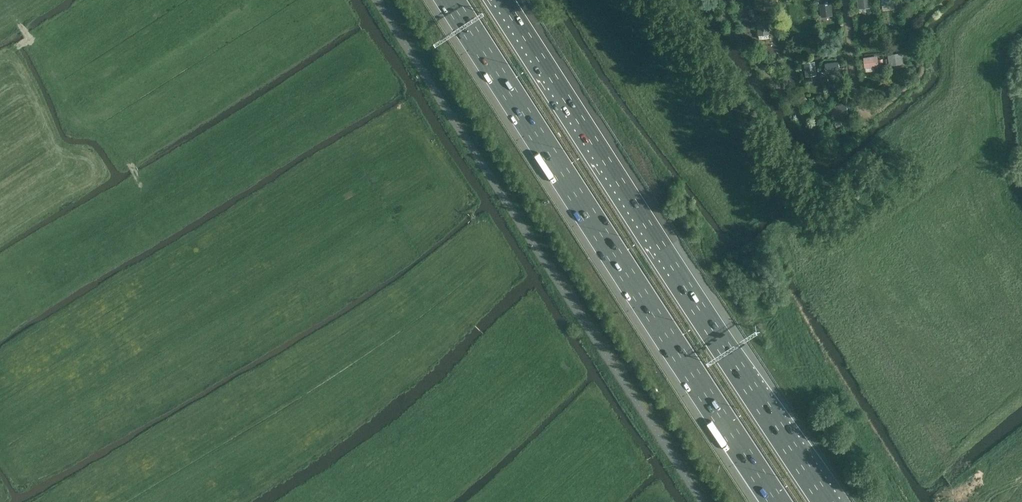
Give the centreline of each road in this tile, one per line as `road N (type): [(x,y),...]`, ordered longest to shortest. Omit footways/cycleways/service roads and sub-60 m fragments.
road 1 (motorway): [(823,501),(495,0)]
road 2 (motorway): [(452,0),(777,501)]

